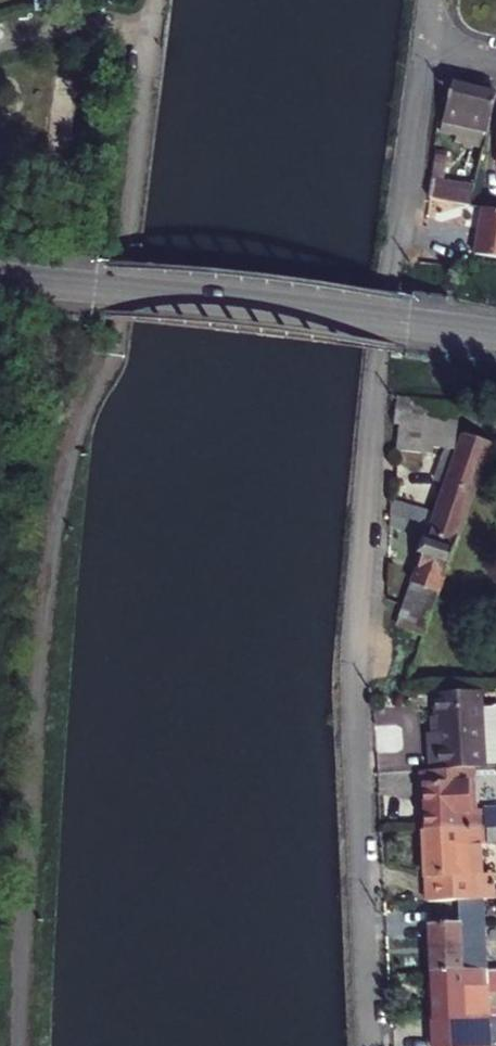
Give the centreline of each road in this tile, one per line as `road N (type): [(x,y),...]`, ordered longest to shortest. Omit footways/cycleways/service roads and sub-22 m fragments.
road 1 (tertiary): [(0,283),(495,336)]

